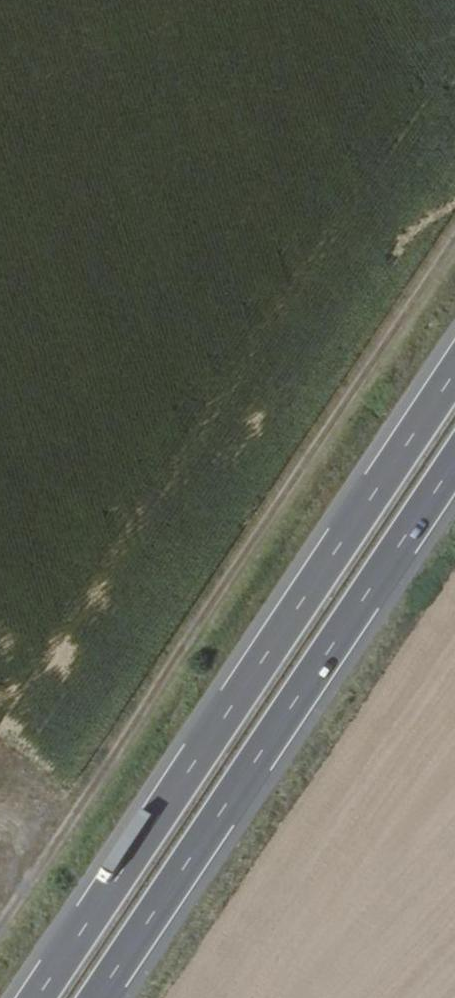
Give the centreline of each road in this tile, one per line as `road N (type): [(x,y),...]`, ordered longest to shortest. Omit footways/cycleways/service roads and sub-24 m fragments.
road 1 (track): [(454,219),(0,923)]
road 2 (trunk): [(454,373),(38,997)]
road 3 (trunk): [(96,997),(454,455)]

